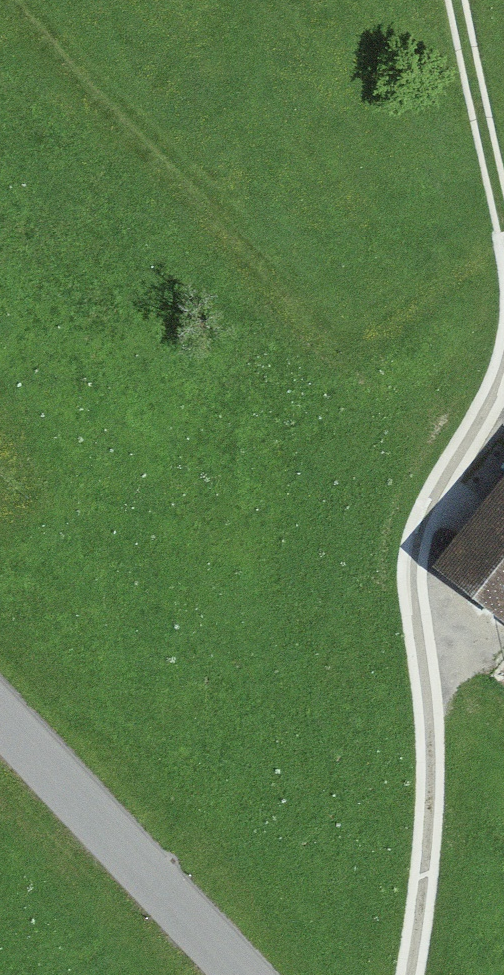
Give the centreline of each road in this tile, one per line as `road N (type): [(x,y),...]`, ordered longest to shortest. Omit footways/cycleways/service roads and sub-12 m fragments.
road 1 (unclassified): [(412,974),(428,784),(413,557),(419,508),(503,329)]
road 2 (tertiary): [(239,974),(0,721)]
road 3 (unclassified): [(503,203),(457,0)]

